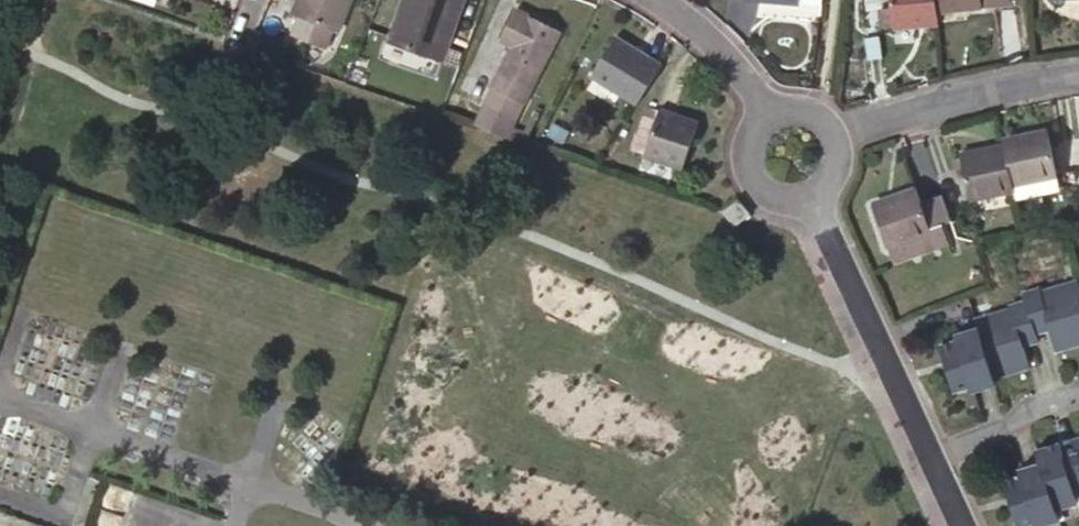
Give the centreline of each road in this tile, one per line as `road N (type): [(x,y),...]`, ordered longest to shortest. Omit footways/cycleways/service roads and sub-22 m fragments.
road 1 (residential): [(814,182),(928,454)]
road 2 (residential): [(824,135),(1078,72)]
road 3 (residential): [(928,454),(1078,402)]
road 4 (residential): [(765,109),(678,12),(655,0)]
road 5 (residential): [(765,109),(751,116),(737,148),(749,180),(781,194),(814,182)]

